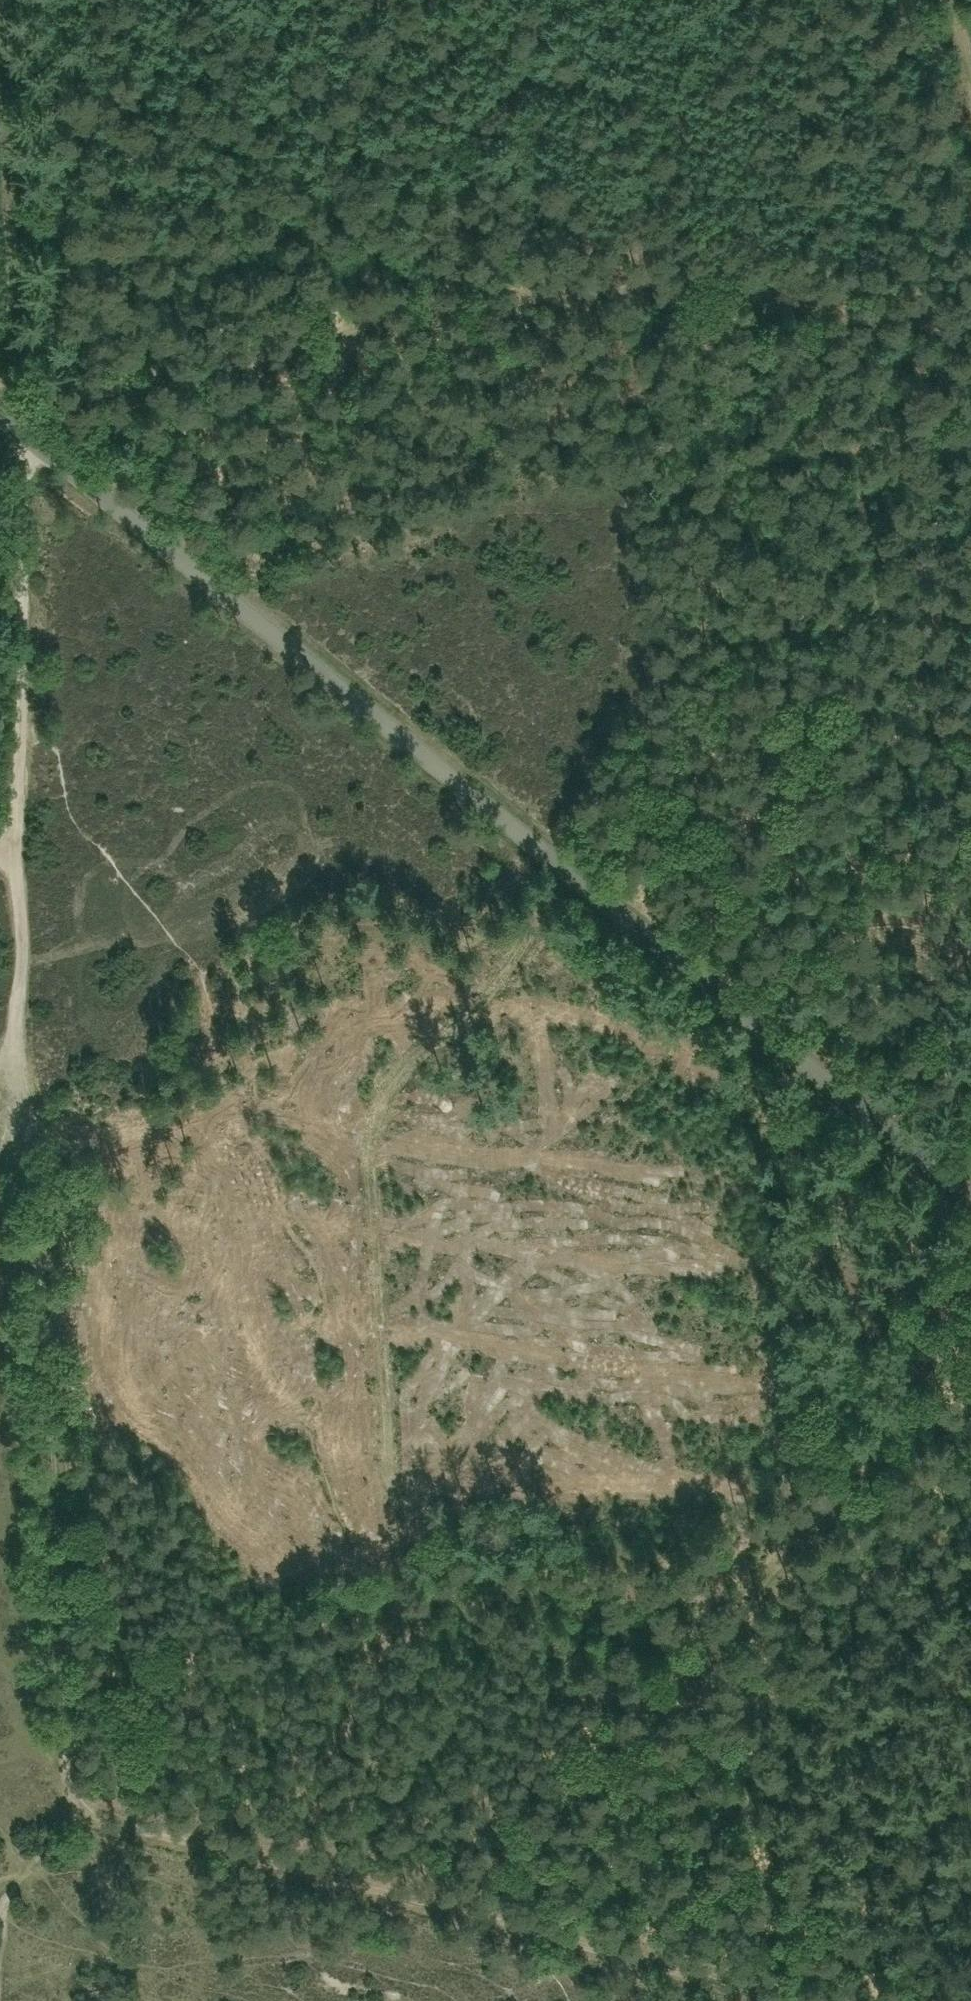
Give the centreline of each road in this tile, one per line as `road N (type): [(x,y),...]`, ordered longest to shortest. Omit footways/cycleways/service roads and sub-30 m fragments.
road 1 (track): [(970,337),(715,295),(590,296),(413,320),(59,416),(27,434),(18,837)]
road 2 (unclassified): [(970,1194),(0,413)]
road 3 (track): [(445,1914),(721,1637),(921,1389),(950,1338),(970,1216)]
road 4 (track): [(369,1082),(360,1125),(393,1365),(397,1597),(345,1729),(271,1863)]
road 5 (track): [(112,1824),(89,1813),(63,1781),(45,1303),(21,1096)]
road 6 (track): [(0,650),(27,657),(170,943),(369,1082)]
road 7 (track): [(0,39),(14,120),(19,429)]
road 8 (track): [(445,1914),(774,2000)]
road 9 (track): [(369,1082),(412,1029),(503,964),(572,873)]
road 10 (track): [(21,1096),(18,837)]
road 11 (track): [(39,2000),(33,1926),(112,1824)]
road 12 (track): [(271,1863),(445,1914)]
road 13 (track): [(271,1863),(112,1824)]

